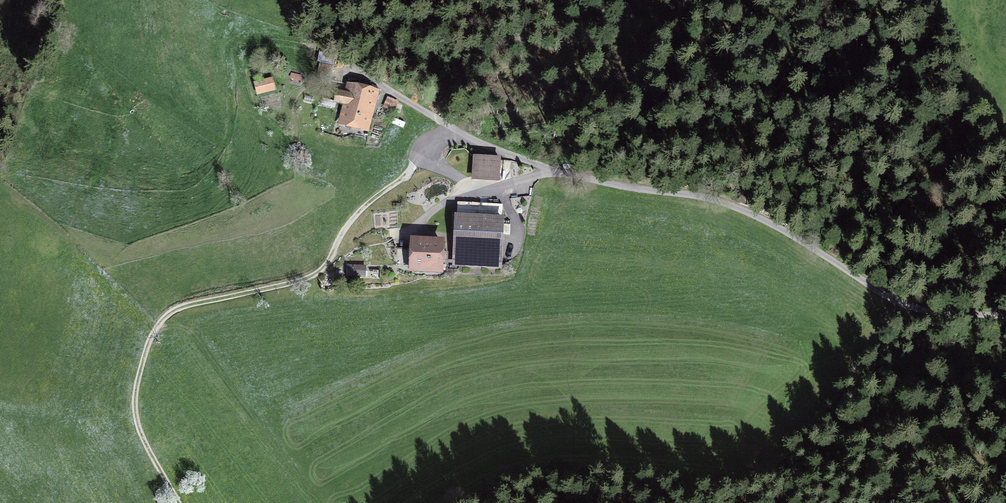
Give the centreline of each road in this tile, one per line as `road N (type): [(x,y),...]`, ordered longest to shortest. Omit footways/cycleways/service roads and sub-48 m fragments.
road 1 (track): [(175,502),(135,412),(158,321),(170,311),(319,272),(355,215),(422,164),(448,131),(568,173),(751,215),(918,311),(1005,315)]
road 2 (track): [(1005,428),(908,471),(676,478)]
road 3 (track): [(568,173),(524,73),(518,0)]

